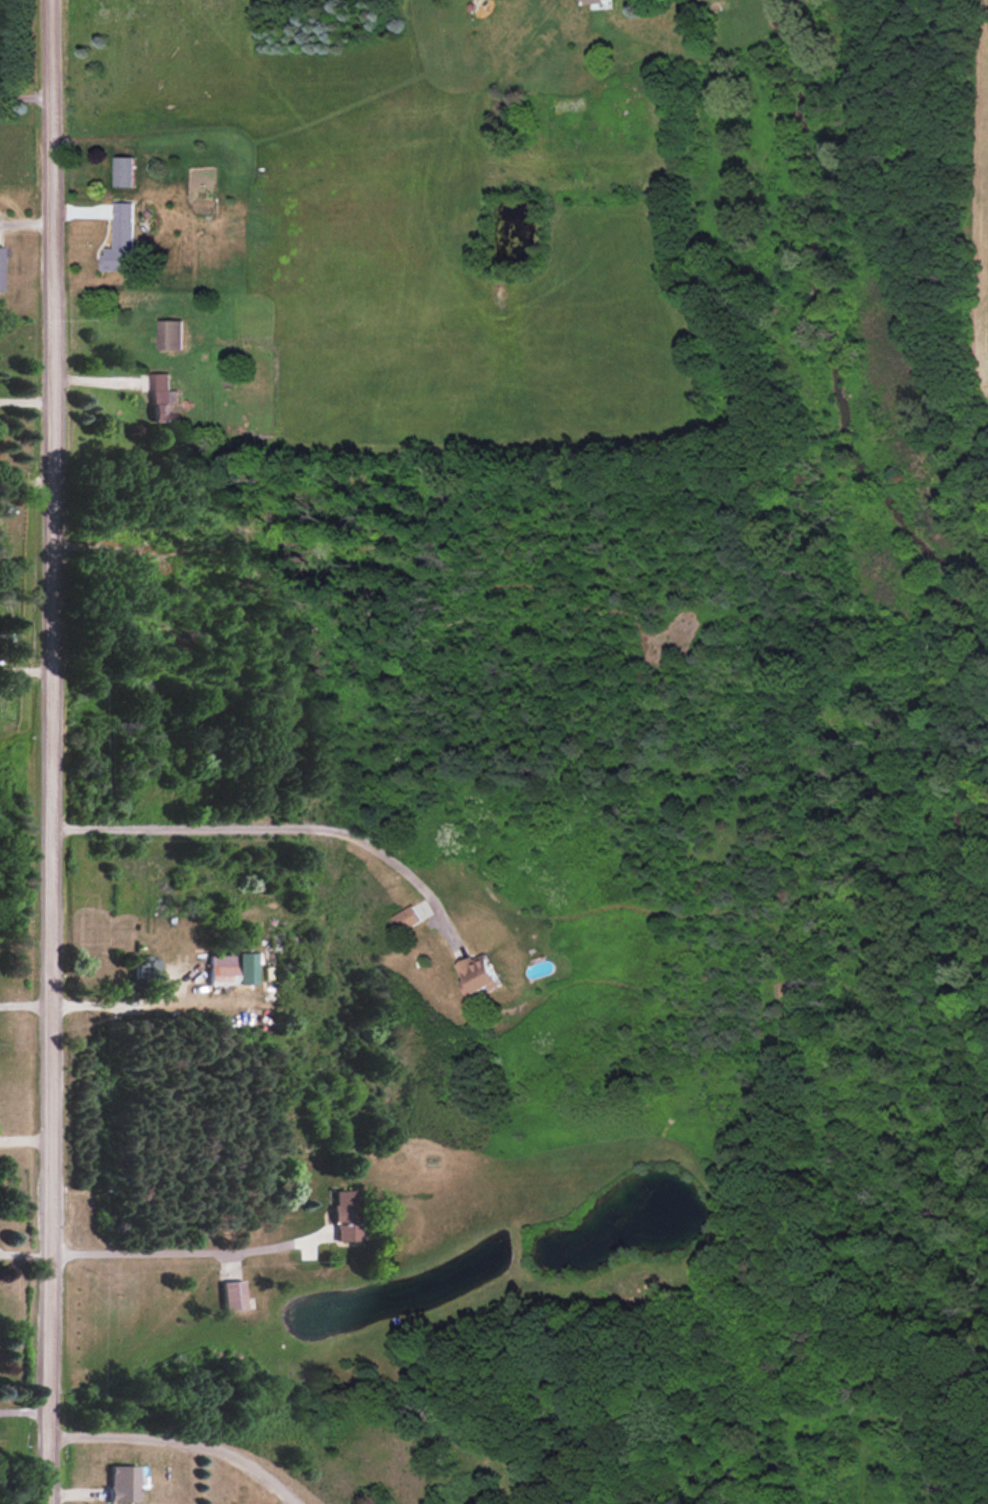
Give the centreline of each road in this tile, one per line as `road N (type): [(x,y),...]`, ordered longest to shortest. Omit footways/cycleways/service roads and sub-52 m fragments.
road 1 (residential): [(54,0),(48,1503)]

